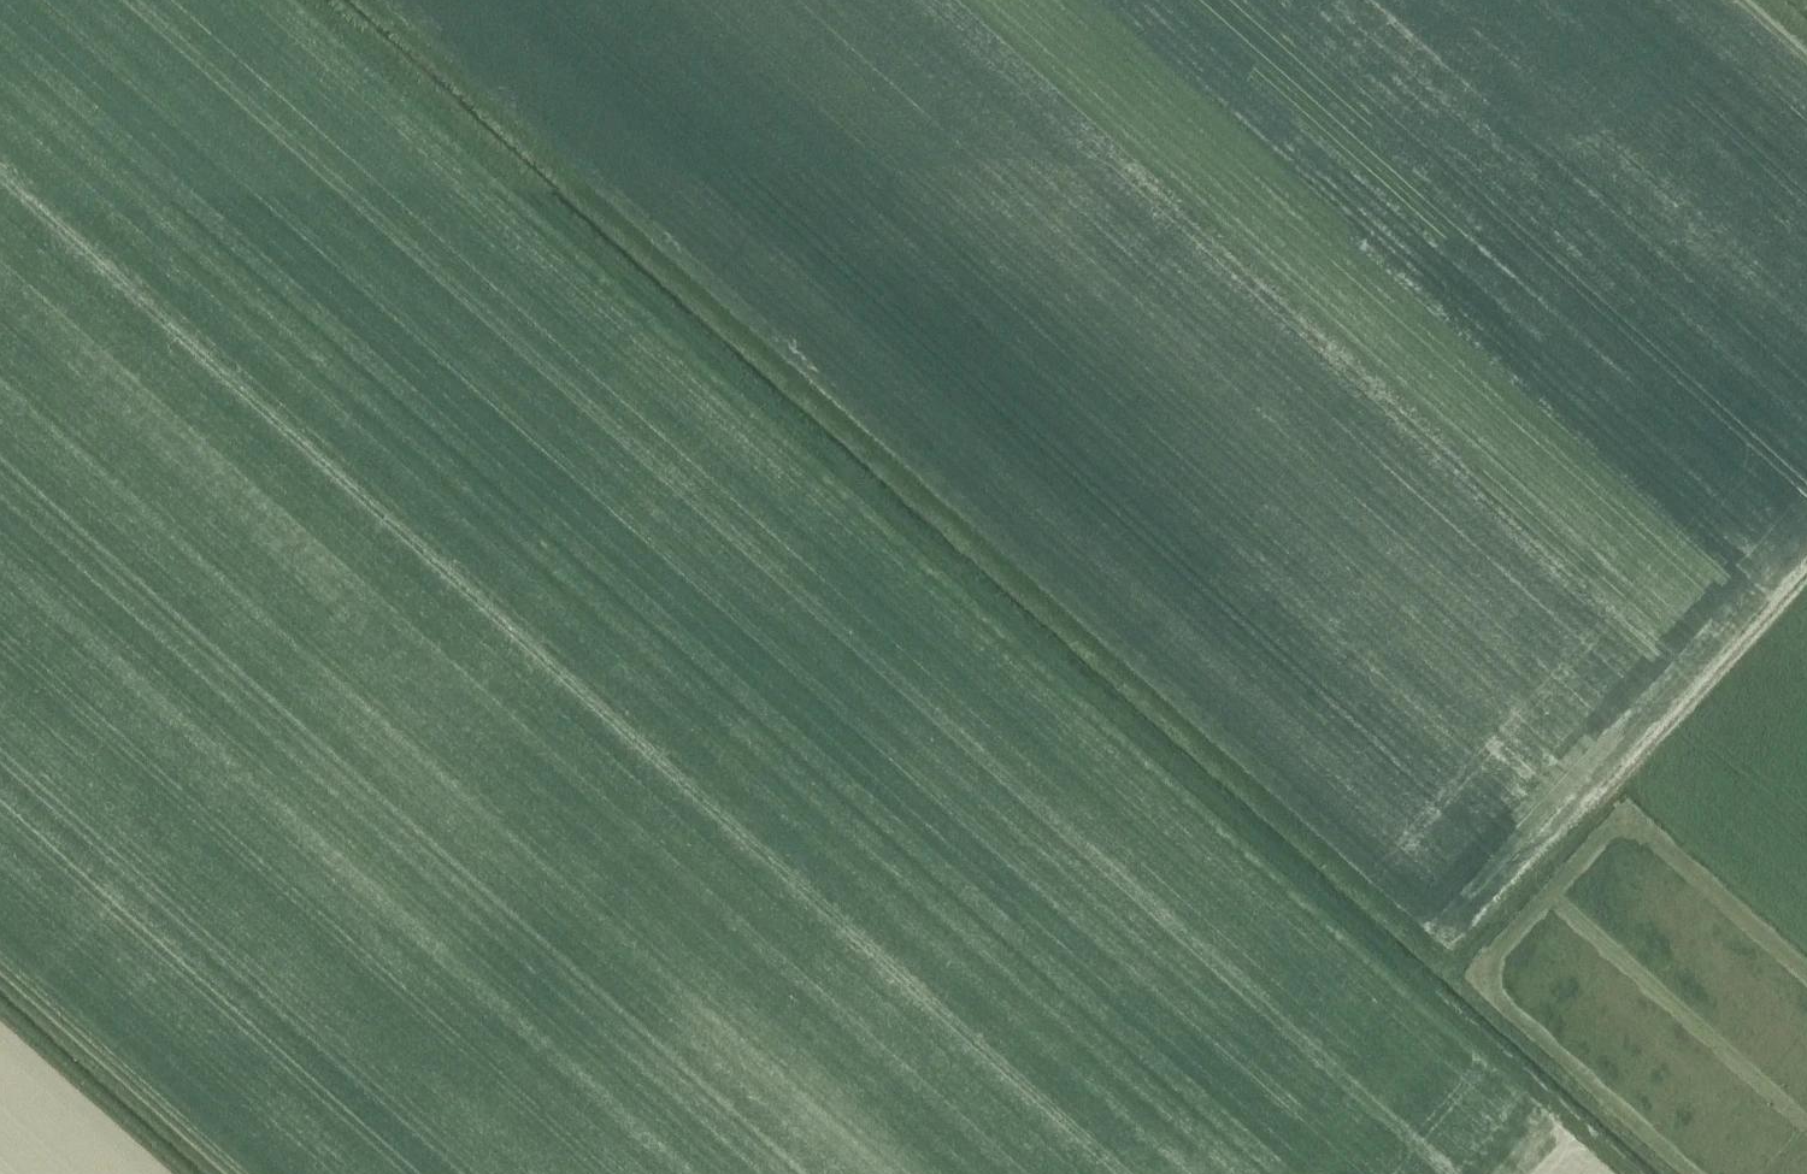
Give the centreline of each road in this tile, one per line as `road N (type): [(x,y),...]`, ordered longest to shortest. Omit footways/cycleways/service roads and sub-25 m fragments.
road 1 (track): [(769,883),(1097,1173)]
road 2 (track): [(1806,574),(1662,733)]

